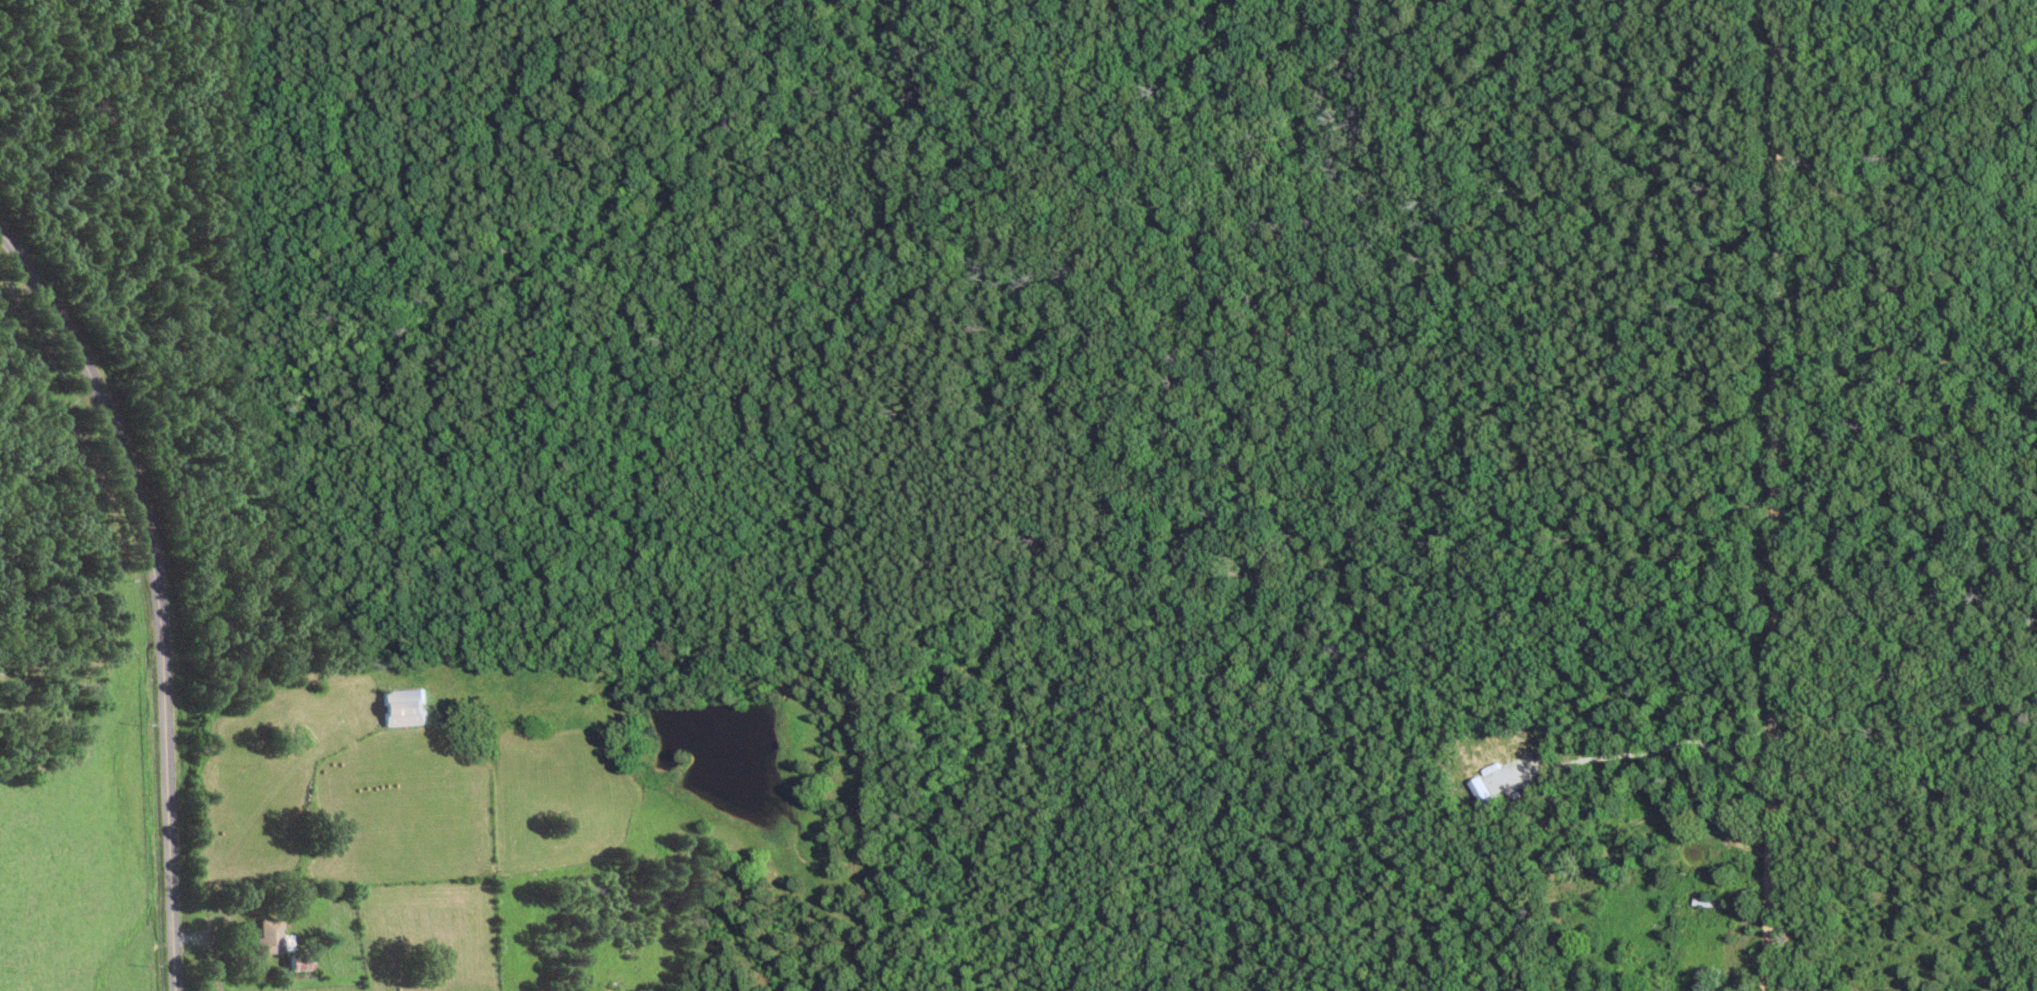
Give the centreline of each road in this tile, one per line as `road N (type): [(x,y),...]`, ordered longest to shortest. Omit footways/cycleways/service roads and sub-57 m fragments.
road 1 (residential): [(1764,990),(1783,156),(1768,45),(1750,0)]
road 2 (tertiary): [(177,990),(147,572),(115,412),(62,258),(0,176)]

